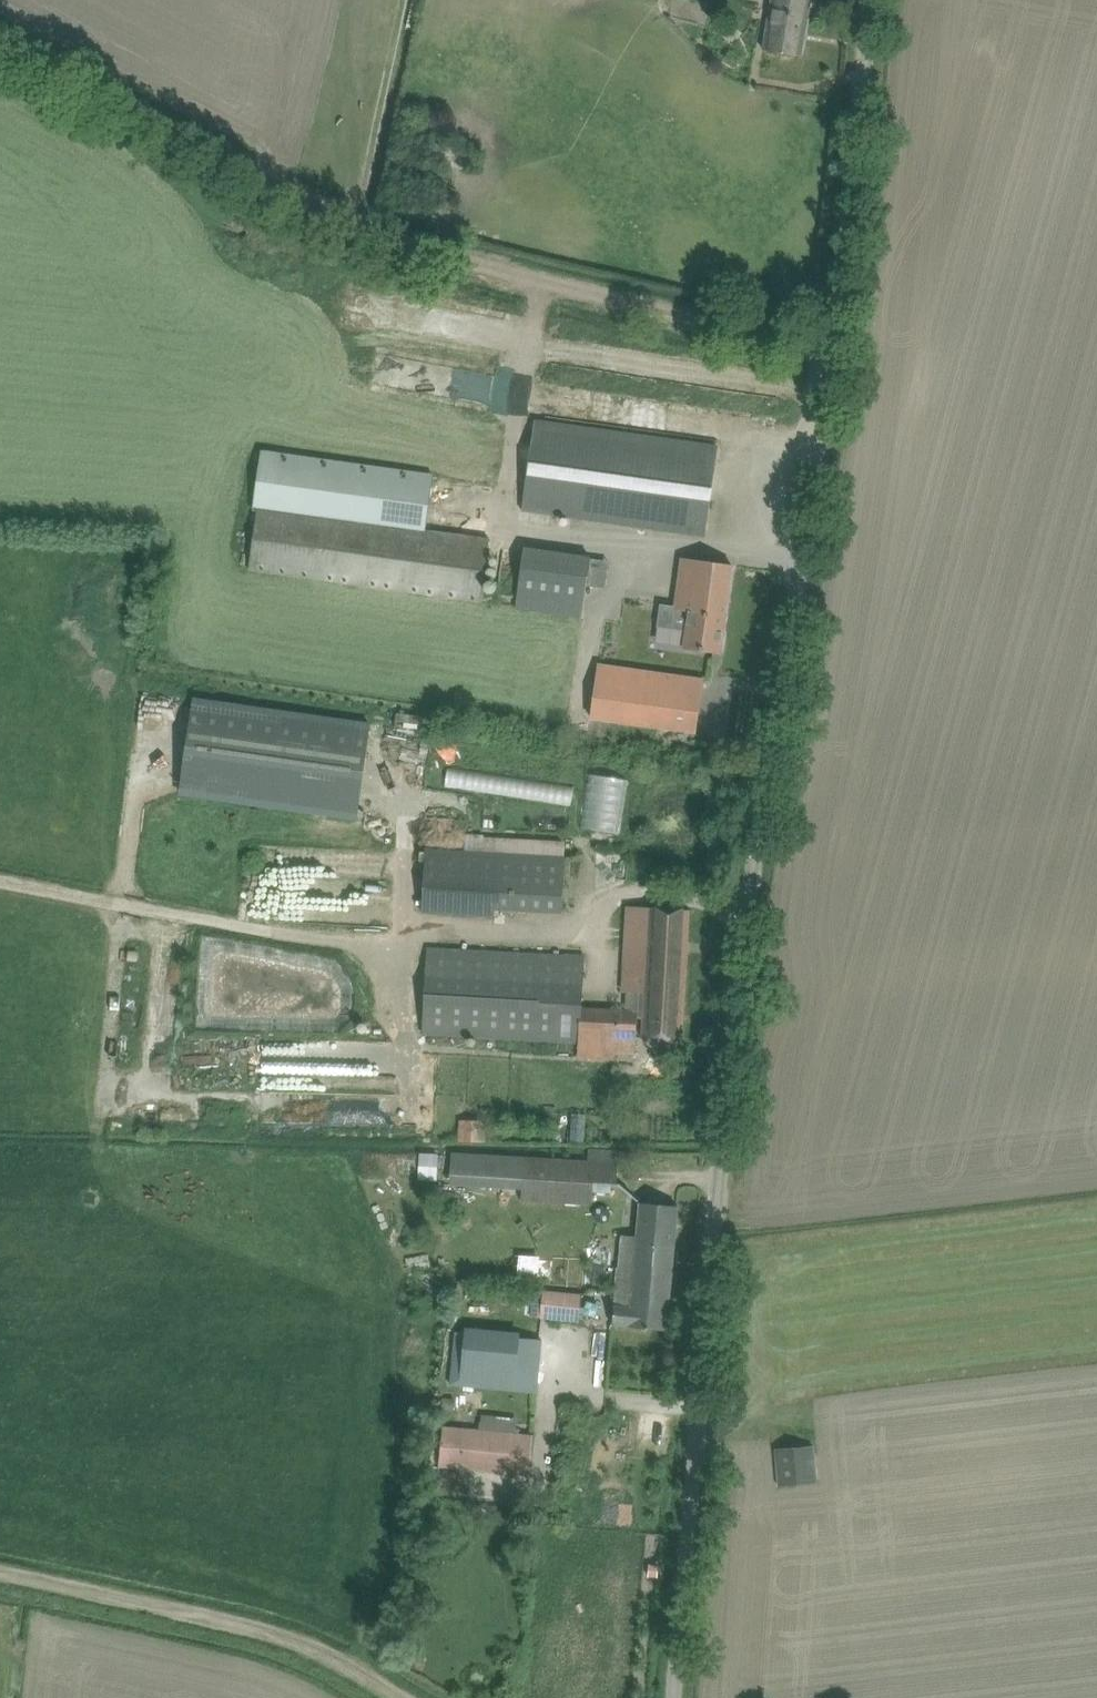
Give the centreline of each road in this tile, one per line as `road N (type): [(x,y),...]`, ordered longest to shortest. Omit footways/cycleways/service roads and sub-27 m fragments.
road 1 (unclassified): [(684,1697),(751,971),(836,377),(872,0)]
road 2 (track): [(838,351),(377,243),(0,42)]
road 3 (track): [(0,1582),(273,1644),(400,1697)]

